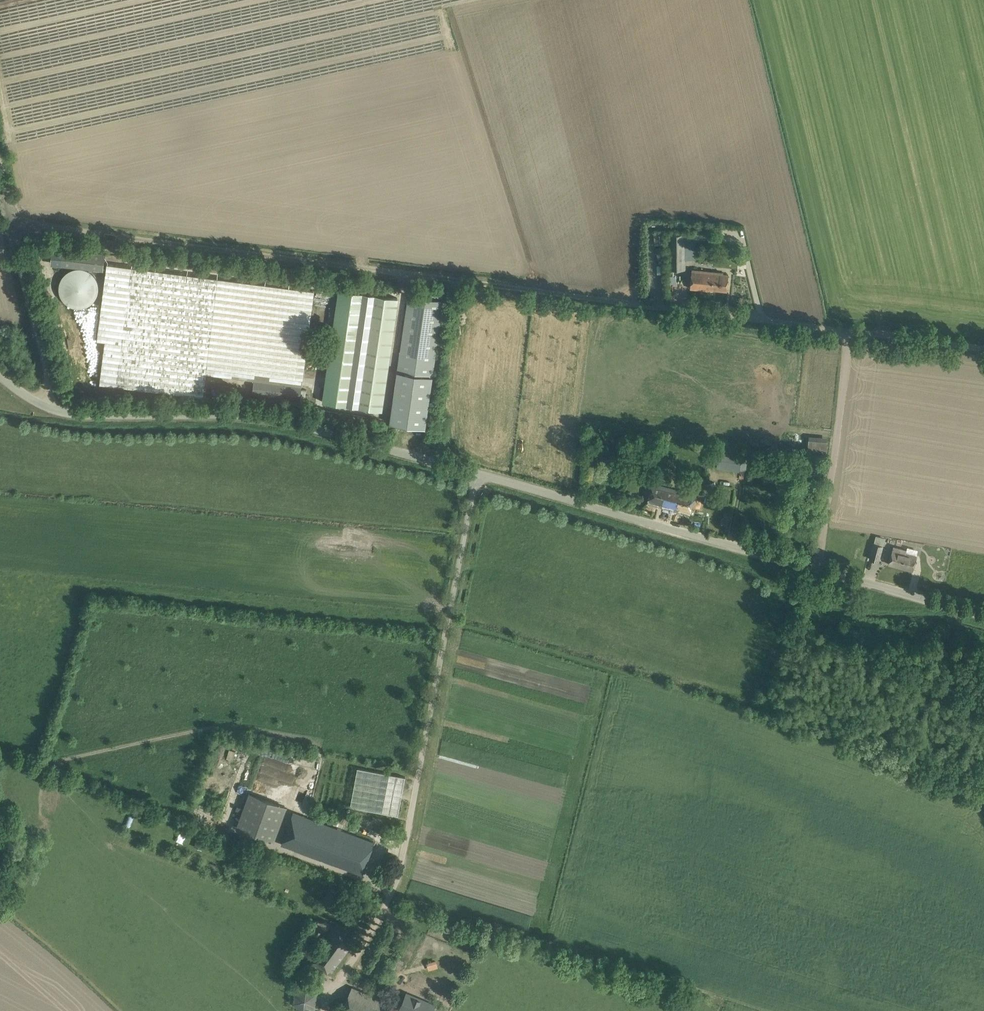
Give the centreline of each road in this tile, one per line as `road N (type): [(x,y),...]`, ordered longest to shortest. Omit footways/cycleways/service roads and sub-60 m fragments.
road 1 (track): [(12,222),(662,308)]
road 2 (unclassified): [(337,982),(399,878),(478,475)]
road 3 (unclassified): [(478,475),(265,416),(63,414),(0,376)]
road 4 (unclassified): [(821,571),(852,338),(662,308)]
road 5 (unclassified): [(821,571),(478,475)]
road 6 (track): [(57,412),(12,222)]
road 7 (unclassified): [(983,620),(821,571)]
road 8 (track): [(852,338),(983,352)]

